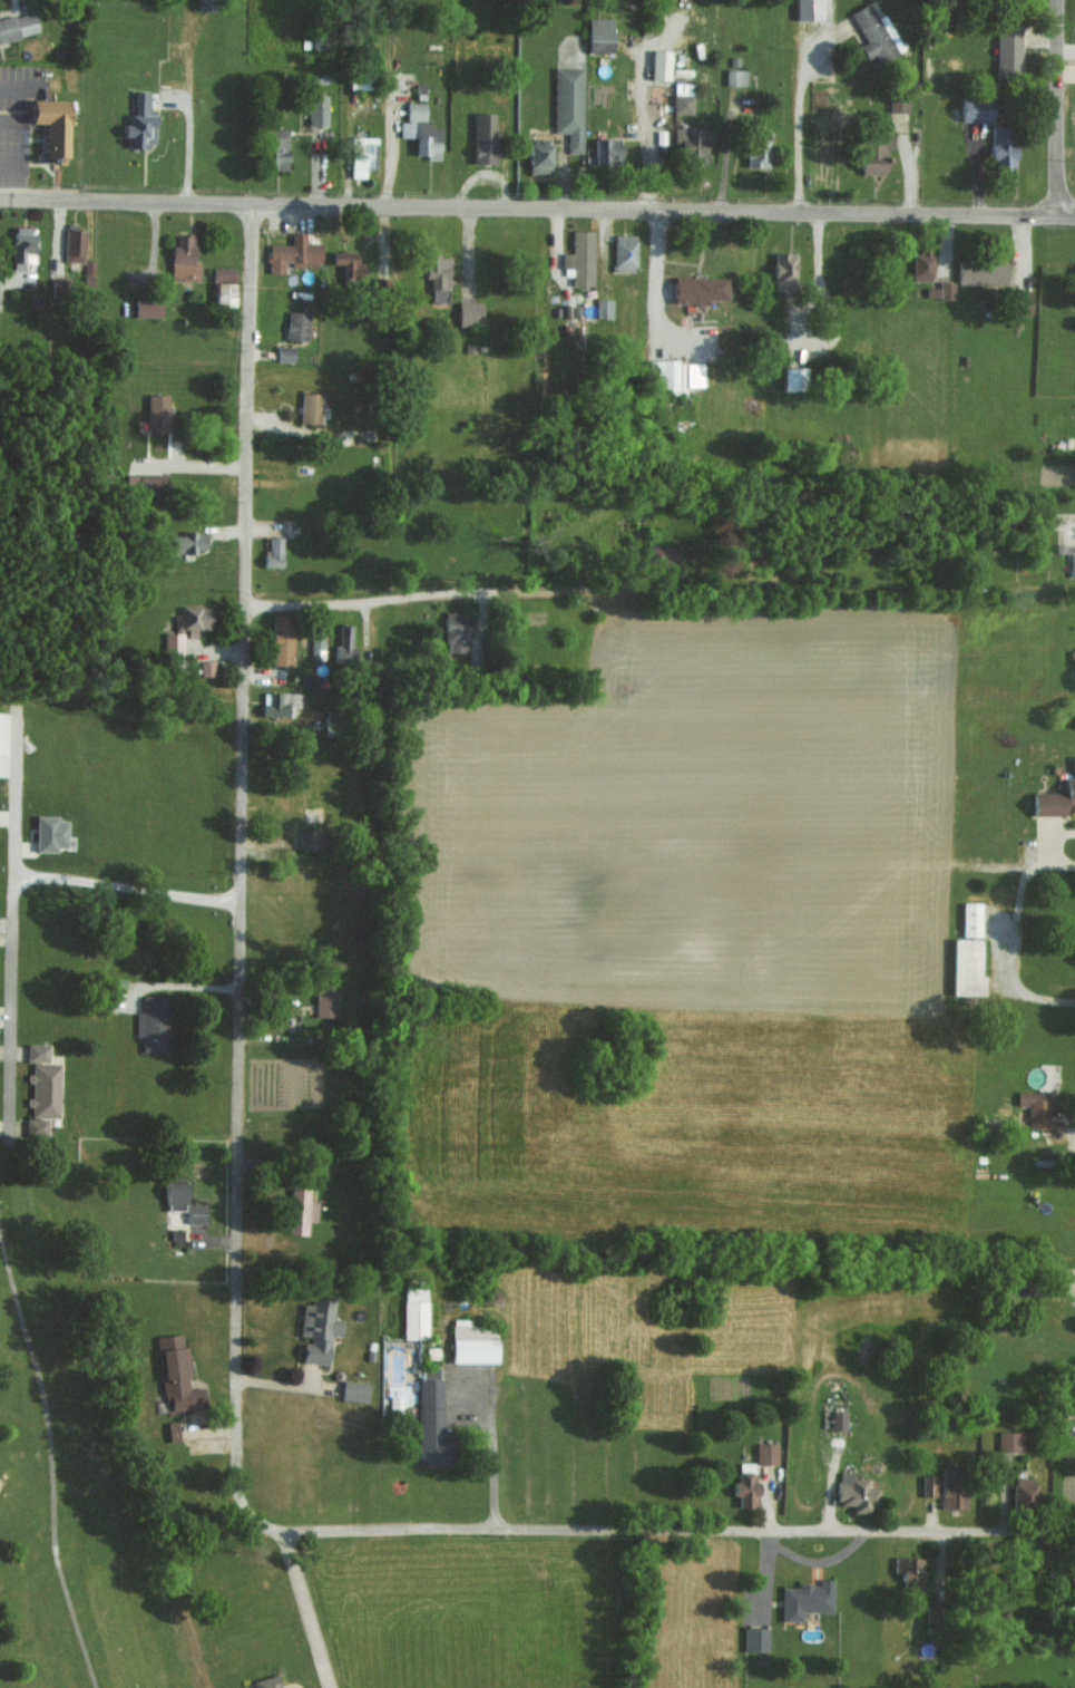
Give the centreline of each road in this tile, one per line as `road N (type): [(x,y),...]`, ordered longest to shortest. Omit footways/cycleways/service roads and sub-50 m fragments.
road 1 (residential): [(282,1526),(247,1514),(234,1467),(253,204)]
road 2 (secondary): [(0,199),(1074,216)]
road 3 (residential): [(1069,1526),(282,1526)]
road 4 (residential): [(242,901),(65,874),(17,880),(13,1127)]
road 5 (residential): [(619,588),(244,605)]
road 6 (secondary): [(1055,215),(1056,0)]
road 7 (residential): [(282,1526),(330,1687)]

